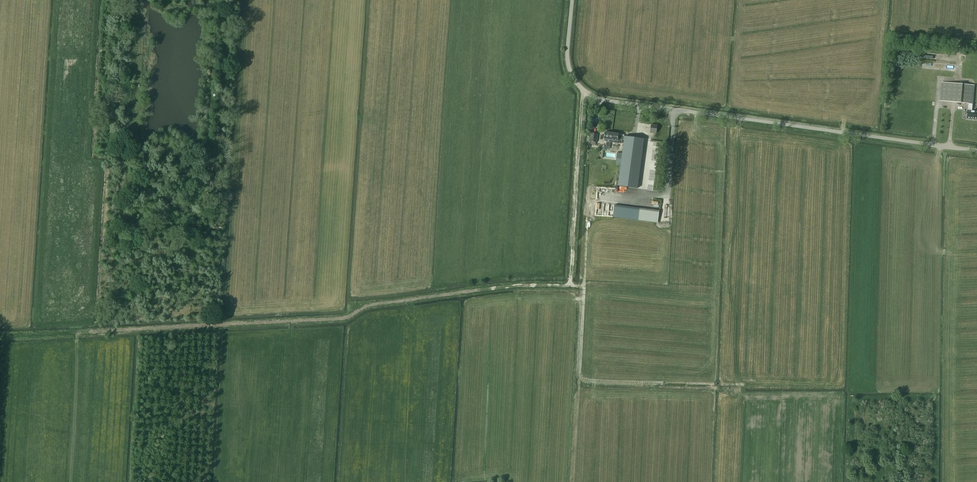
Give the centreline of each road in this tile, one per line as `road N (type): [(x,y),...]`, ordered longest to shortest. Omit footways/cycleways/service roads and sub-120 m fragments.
road 1 (unclassified): [(567,48),(574,80),(606,100),(976,150)]

